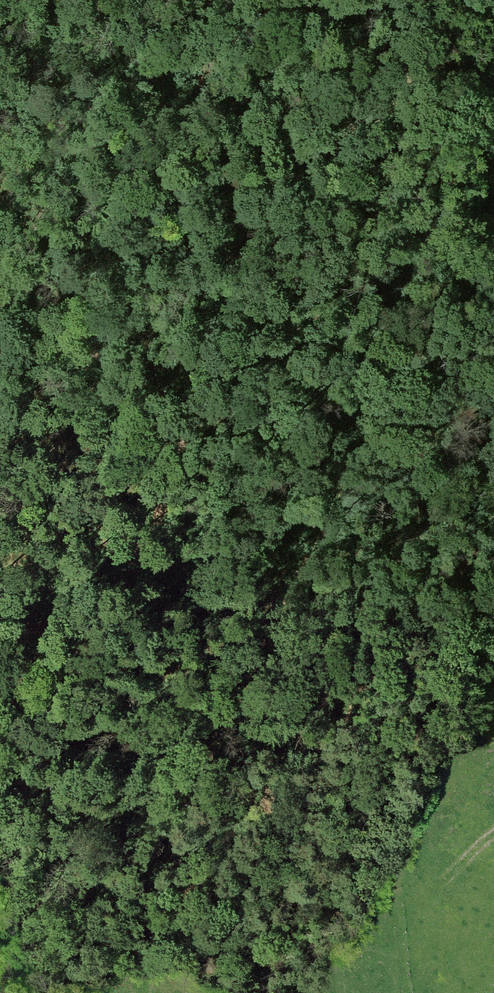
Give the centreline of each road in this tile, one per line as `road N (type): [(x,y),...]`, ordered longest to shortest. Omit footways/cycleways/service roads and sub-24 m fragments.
road 1 (track): [(493,0),(491,171),(475,265),(304,566),(110,992)]
road 2 (track): [(0,796),(144,552),(199,397),(211,0)]

